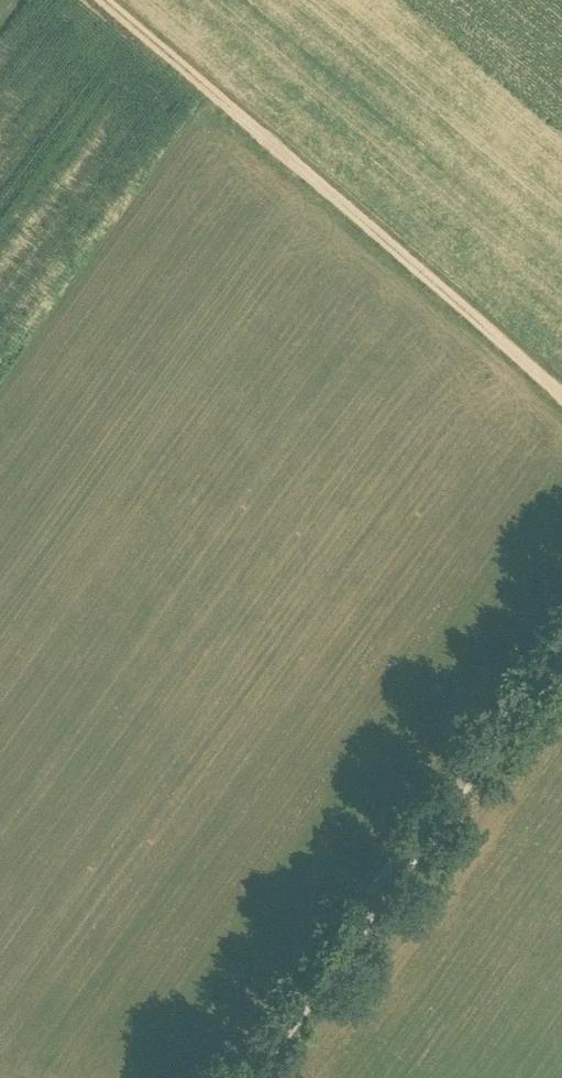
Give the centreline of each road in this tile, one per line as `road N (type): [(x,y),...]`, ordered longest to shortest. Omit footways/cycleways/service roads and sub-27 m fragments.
road 1 (track): [(561,405),(84,0)]
road 2 (unclassified): [(253,1077),(561,640)]

